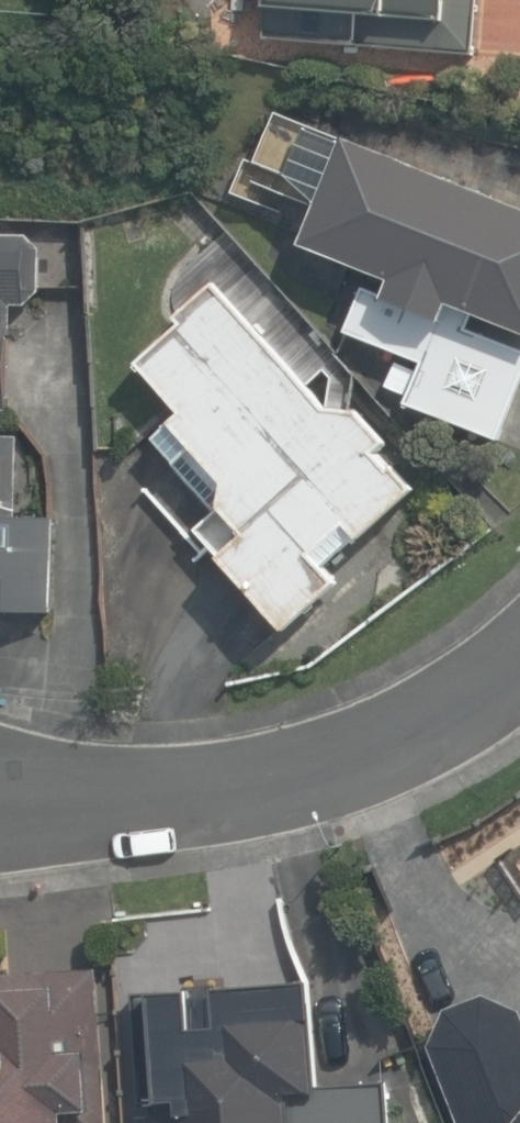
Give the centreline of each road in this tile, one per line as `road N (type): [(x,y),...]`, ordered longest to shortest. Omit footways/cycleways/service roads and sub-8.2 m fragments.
road 1 (residential): [(519,670),(481,702),(358,767),(226,788),(0,797)]

